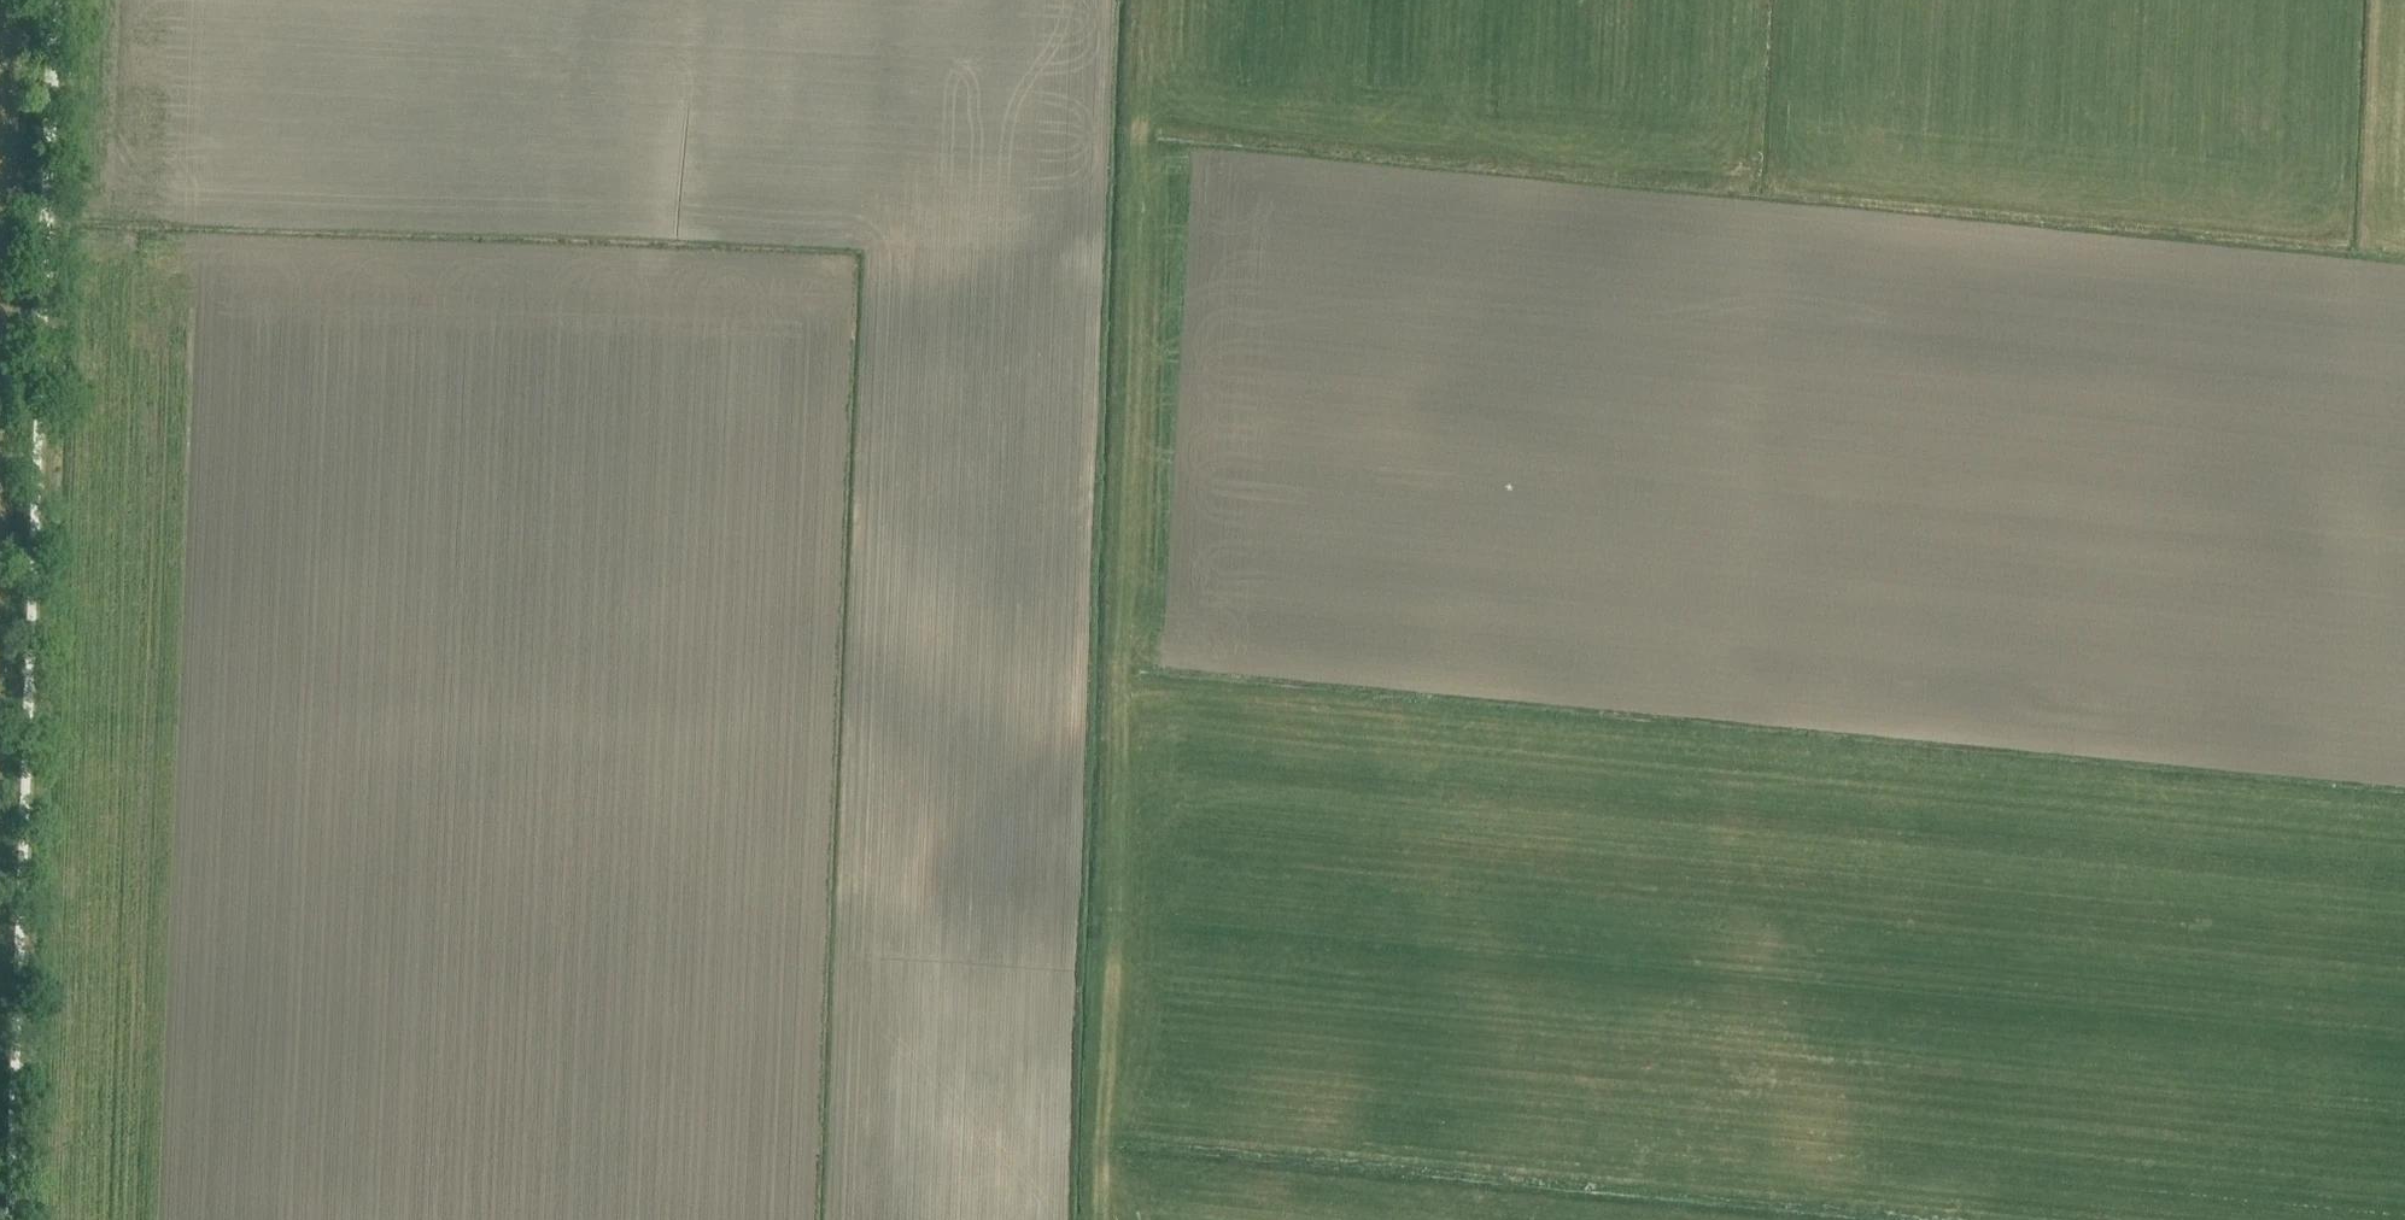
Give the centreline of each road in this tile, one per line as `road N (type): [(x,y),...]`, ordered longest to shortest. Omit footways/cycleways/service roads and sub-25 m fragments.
road 1 (track): [(59,0),(48,318)]

